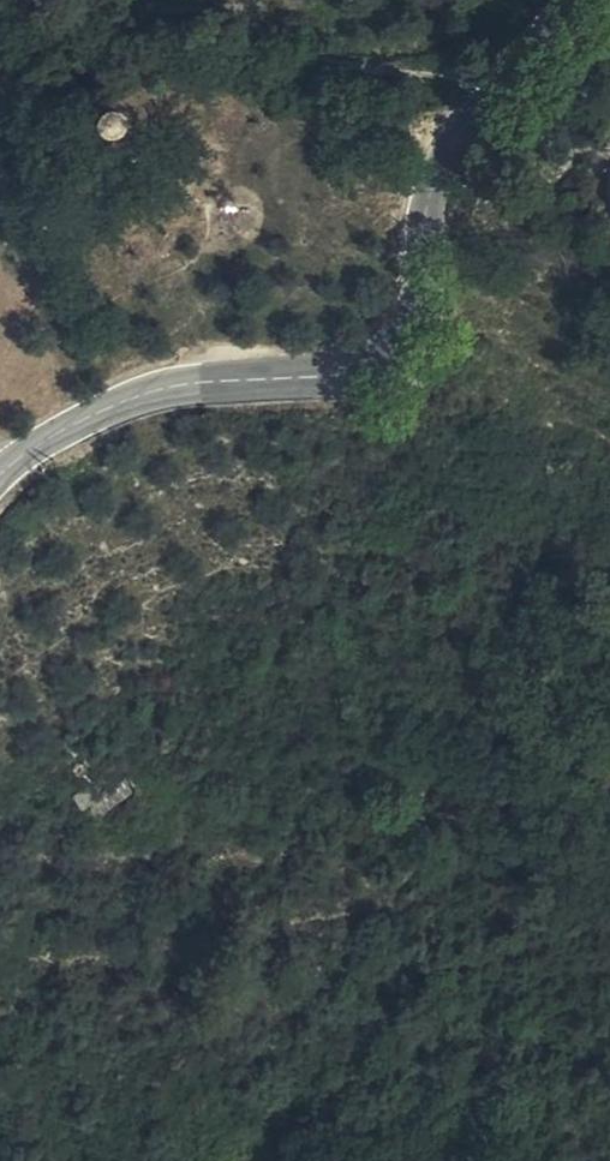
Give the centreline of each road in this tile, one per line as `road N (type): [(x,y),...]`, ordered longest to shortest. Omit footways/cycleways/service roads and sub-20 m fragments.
road 1 (tertiary): [(0,471),(49,431),(132,396),(214,377),(389,357),(418,331),(433,290),(437,172),(459,125),(569,0)]

